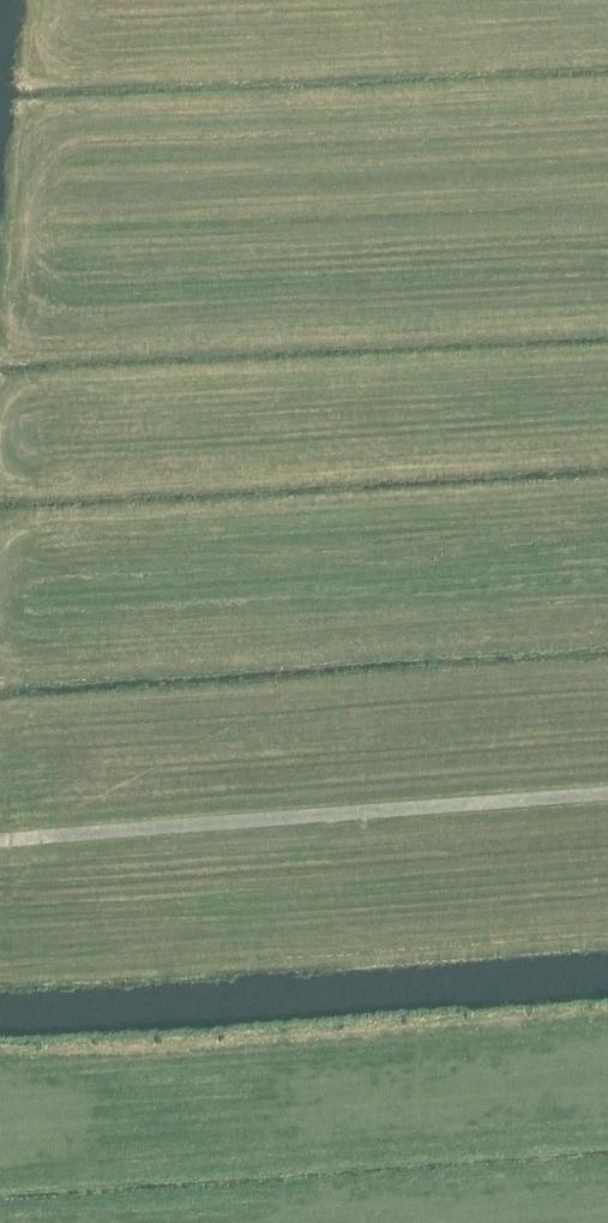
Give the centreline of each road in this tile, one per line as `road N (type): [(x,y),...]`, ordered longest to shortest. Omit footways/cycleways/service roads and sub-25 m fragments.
road 1 (track): [(0,843),(607,794)]

